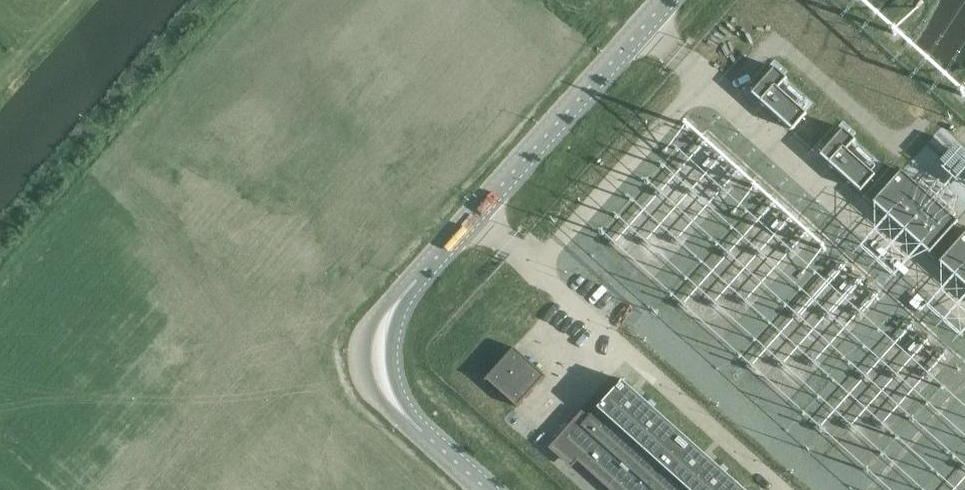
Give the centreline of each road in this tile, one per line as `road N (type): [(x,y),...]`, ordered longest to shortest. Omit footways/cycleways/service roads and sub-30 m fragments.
road 1 (tertiary): [(665,0),(406,289)]
road 2 (tertiary): [(406,289),(377,317),(363,361),(375,390),(408,419)]
road 3 (tertiary): [(408,419),(390,352),(406,289)]

